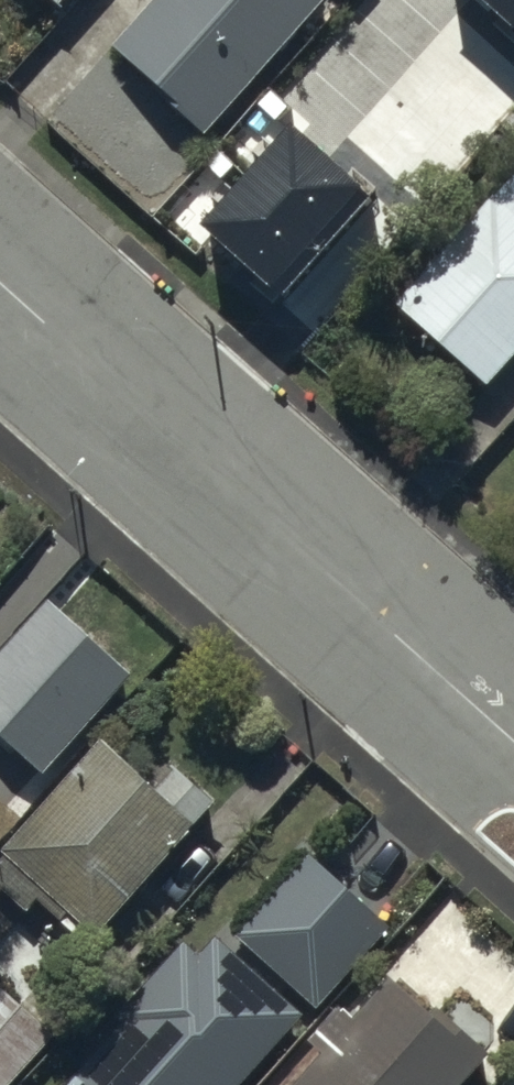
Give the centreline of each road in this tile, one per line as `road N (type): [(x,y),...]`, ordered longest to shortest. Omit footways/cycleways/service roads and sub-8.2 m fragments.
road 1 (residential): [(513,746),(0,286)]

